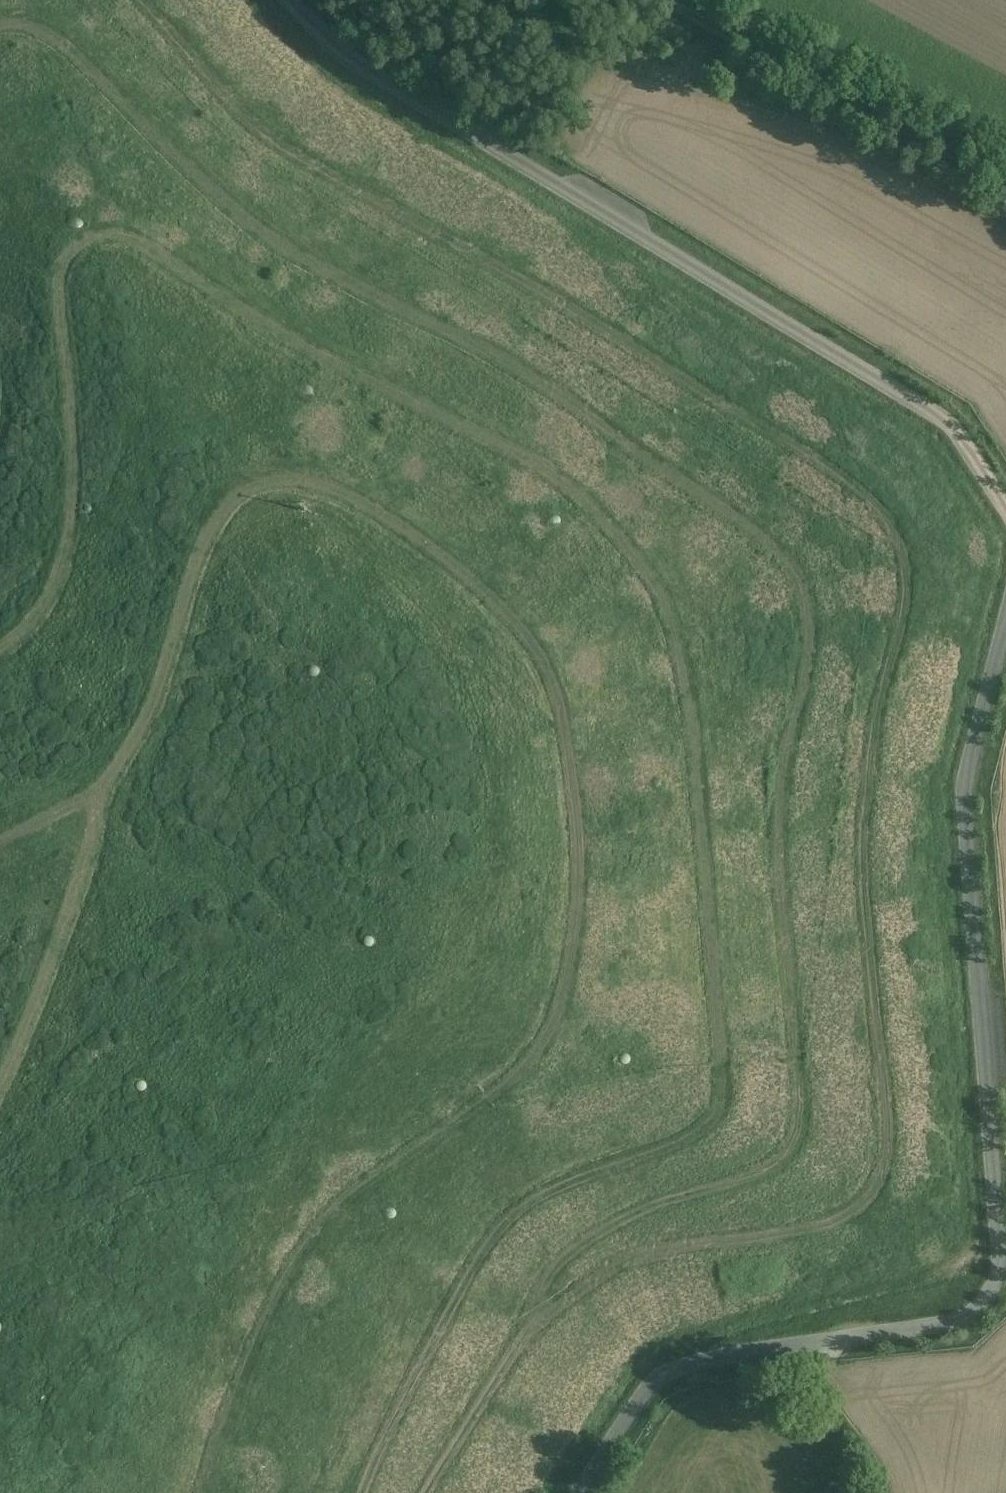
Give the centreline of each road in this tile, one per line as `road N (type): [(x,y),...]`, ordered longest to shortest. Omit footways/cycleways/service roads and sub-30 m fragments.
road 1 (track): [(0,656),(47,611),(74,540),(67,271),(82,247),(117,242),(145,251),(273,331),(565,487),(623,545),(670,615),(686,701),(723,1094),(699,1134),(548,1193),(507,1222),(428,1350),(363,1492)]
road 2 (track): [(0,30),(31,27),(71,51),(223,203),(286,250),(529,375),(709,496),(782,556),(809,621),(810,659),(776,824),(798,1133),(765,1169),(641,1213),(586,1240),(549,1273),(517,1346),(426,1492)]
road 3 (track): [(141,0),(253,126),(823,462),(866,494),(902,548),(907,586),(877,712),(861,834),(885,1105),(884,1166),(872,1191),(826,1223),(624,1261),(517,1346)]
road 4 (track): [(0,844),(106,790),(146,731),(213,535),(249,494),(281,482),(342,494),(465,574),(507,615),(553,685),(577,866),(570,953),(549,1031),(507,1084),(357,1193),(303,1250),(202,1492)]
road 5 (track): [(1005,182),(653,0)]
road 6 (track): [(0,1101),(68,929),(97,814)]

